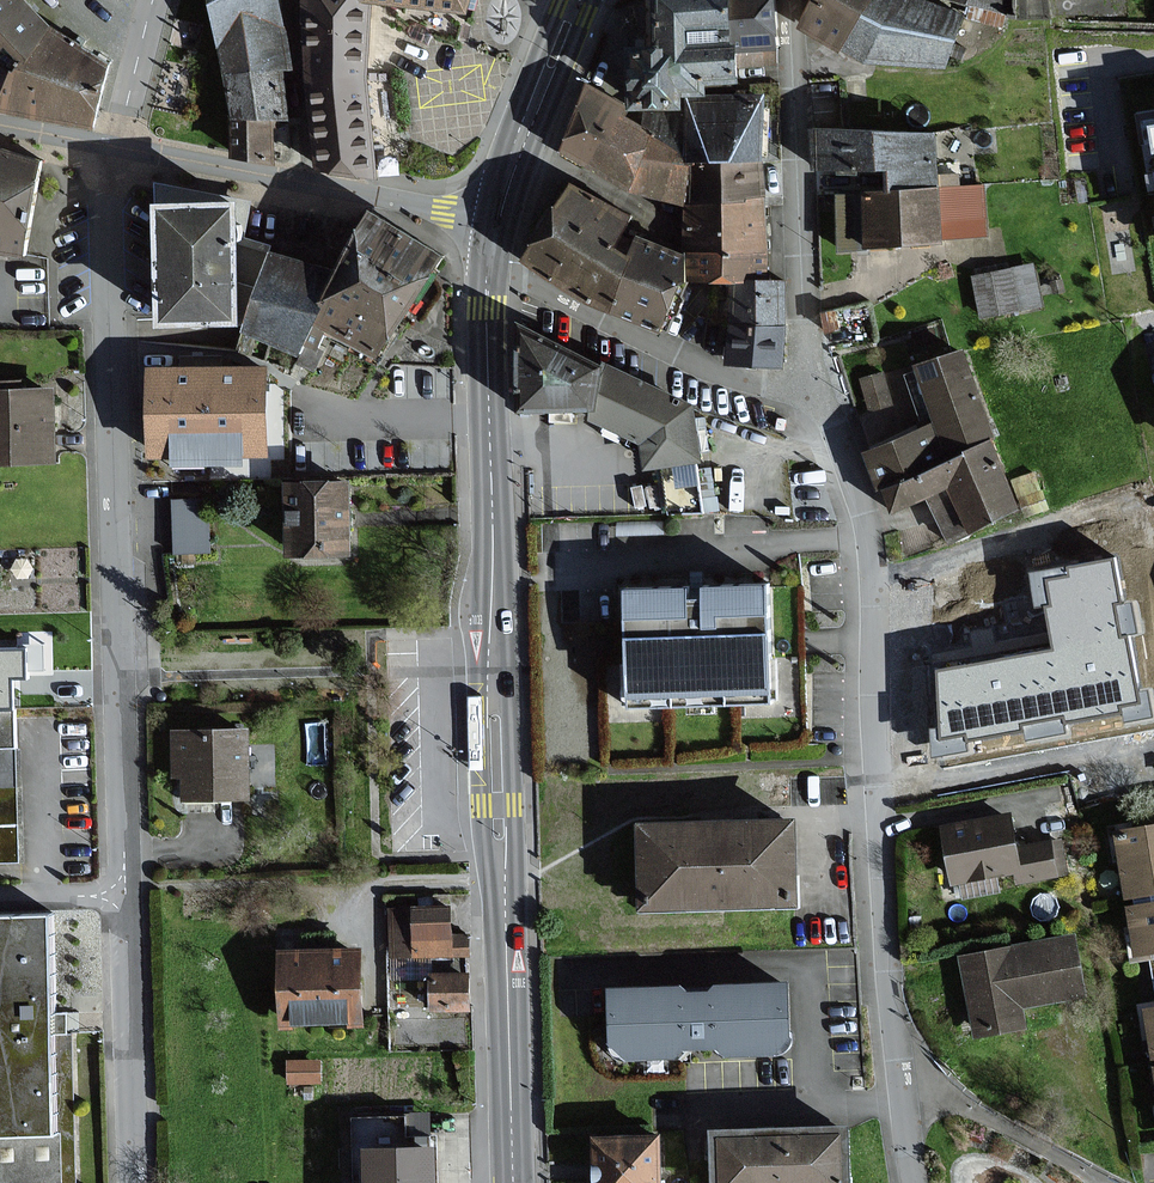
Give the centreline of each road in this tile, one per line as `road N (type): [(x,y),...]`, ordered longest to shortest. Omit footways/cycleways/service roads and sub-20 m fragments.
road 1 (primary): [(514,1182),(488,279)]
road 2 (residential): [(116,149),(107,198),(124,894)]
road 3 (residential): [(899,1075),(882,945),(879,578),(872,533),(816,392)]
road 4 (residential): [(816,392),(803,300),(791,0)]
road 5 (residential): [(816,392),(736,378),(515,283),(488,279)]
road 6 (residential): [(124,894),(134,1182)]
road 7 (primary): [(495,225),(576,0)]
road 8 (residential): [(1108,1182),(914,1073),(899,1075)]
road 9 (residential): [(309,183),(116,149)]
road 10 (residential): [(495,225),(309,183)]
road 11 (residential): [(309,183),(291,0)]
road 12 (residential): [(0,895),(124,894)]

